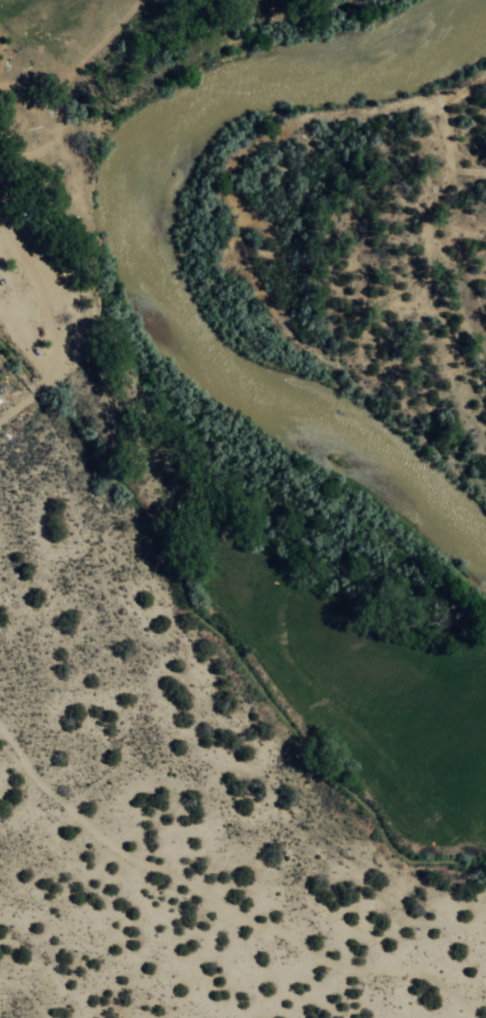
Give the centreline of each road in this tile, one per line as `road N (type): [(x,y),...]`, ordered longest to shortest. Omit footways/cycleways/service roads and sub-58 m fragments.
road 1 (residential): [(373,953),(78,818),(0,755)]
road 2 (residential): [(68,810),(116,735),(140,665)]

